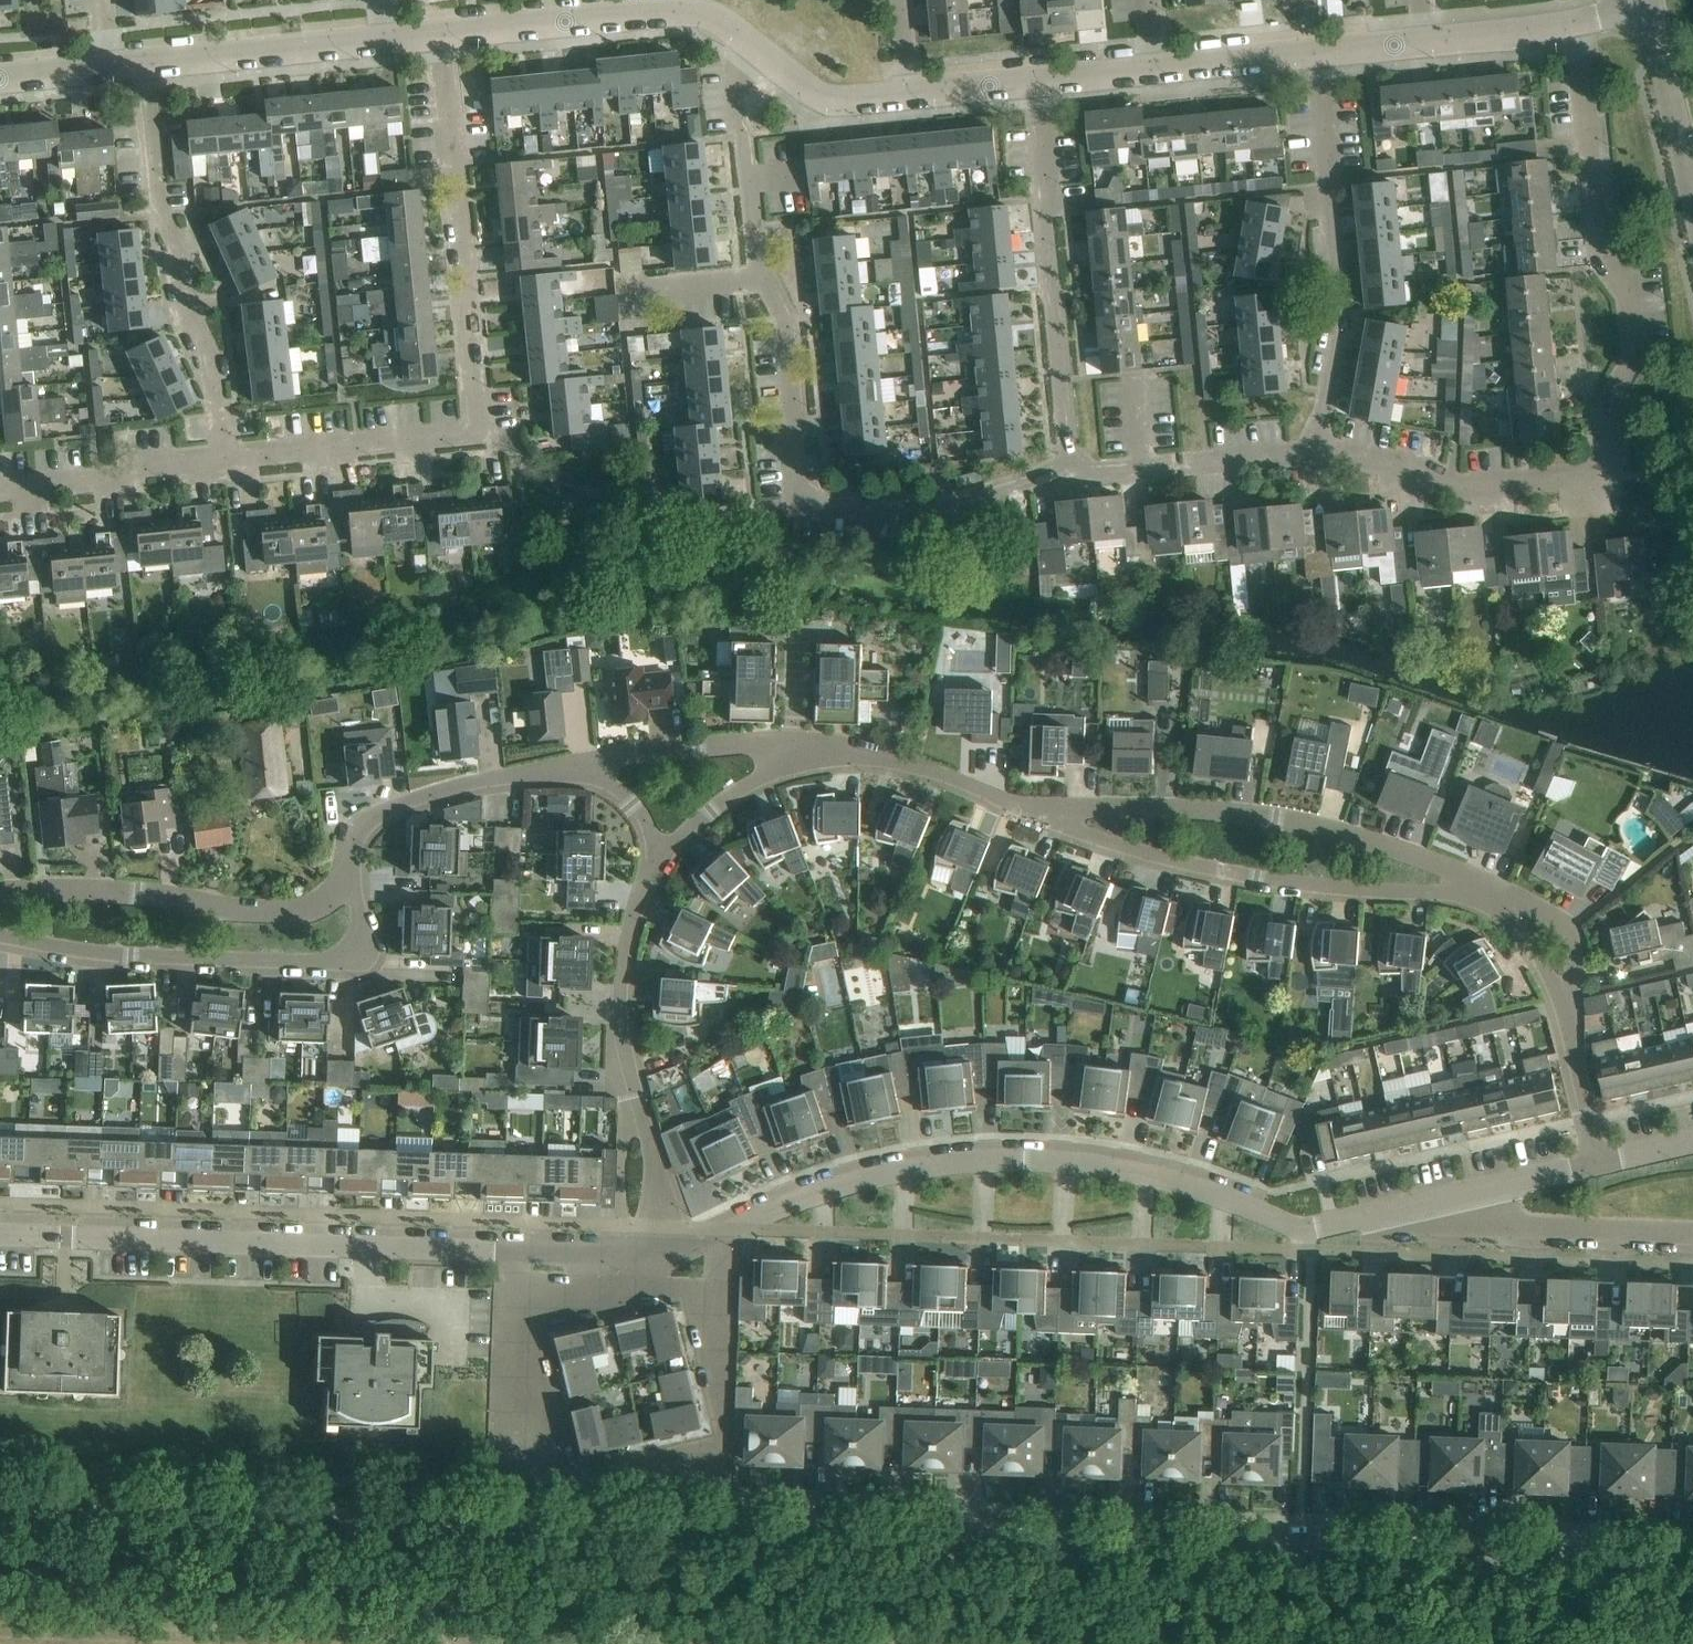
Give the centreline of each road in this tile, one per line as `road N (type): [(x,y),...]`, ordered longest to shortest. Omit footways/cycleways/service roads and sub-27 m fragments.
road 1 (unclassified): [(0,1504),(1692,1561)]
road 2 (residential): [(672,1254),(821,1191),(942,1163),(1100,1165),(1188,1186),(1299,1228),(1448,1197)]
road 3 (residential): [(1575,21),(1602,252),(1627,292),(1638,353),(1601,416),(1597,471),(1468,483),(1339,453),(1308,456)]
road 4 (residential): [(223,457),(479,434),(440,34)]
road 5 (residential): [(632,1285),(698,1288),(723,1400),(722,1447),(590,1479),(554,1478),(514,1310)]
road 6 (residential): [(516,1251),(0,1234)]
road 7 (residential): [(347,867),(360,939),(352,954),(335,960),(132,957),(0,936)]
road 8 (residential): [(1471,893),(1425,859),(1276,818),(1084,809),(1048,820)]
road 9 (residential): [(1471,893),(1256,880),(1048,820)]
road 10 (residential): [(1308,456),(1342,315),(1317,51)]
road 11 (residential): [(672,1254),(621,994),(638,900),(660,856)]
road 12 (residential): [(223,457),(209,352),(186,303),(181,254),(159,213),(143,64)]
road 13 (residential): [(1071,475),(1032,80)]
road 14 (residential): [(0,892),(72,888),(298,910),(340,890),(347,867)]
road 15 (residential): [(440,34),(672,11),(718,20),(754,50)]
road 16 (residential): [(588,762),(453,786),(376,813),(356,830),(347,867)]
road 17 (residential): [(798,503),(960,502),(1071,475)]
road 18 (residential): [(1048,820),(895,759),(795,753)]
road 19 (residential): [(1692,1233),(1482,1226),(1457,1217),(1448,1197)]
road 20 (residential): [(0,740),(254,698)]
road 21 (residential): [(143,64),(387,40)]
road 22 (residential): [(767,278),(757,256),(745,133),(742,73),(754,50)]
road 23 (residential): [(798,503),(787,324),(767,278)]
road 24 (residential): [(0,490),(223,457)]
road 25 (residential): [(1692,219),(1649,5)]
road 26 (residential): [(784,752),(744,743),(588,762)]
road 27 (residential): [(754,50),(835,101),(909,92)]
road 28 (residential): [(639,329),(635,292),(767,278)]
road 29 (residential): [(1599,1163),(1562,999)]
road 30 (residential): [(660,856),(784,752)]
road 31 (residential): [(1159,68),(1317,51)]
road 32 (residential): [(1562,999),(1579,957),(1577,939),(1532,907),(1493,901)]
road 33 (residential): [(1448,1197),(1599,1163)]
road 34 (residential): [(1425,40),(1575,21)]
road 35 (residential): [(795,753),(797,624)]
road 36 (residential): [(1032,80),(1159,68)]
road 37 (residential): [(1308,456),(1183,467)]
road 38 (residential): [(909,92),(1032,80)]
road 39 (residential): [(514,1310),(632,1285)]
road 40 (residential): [(1562,999),(1493,901)]

